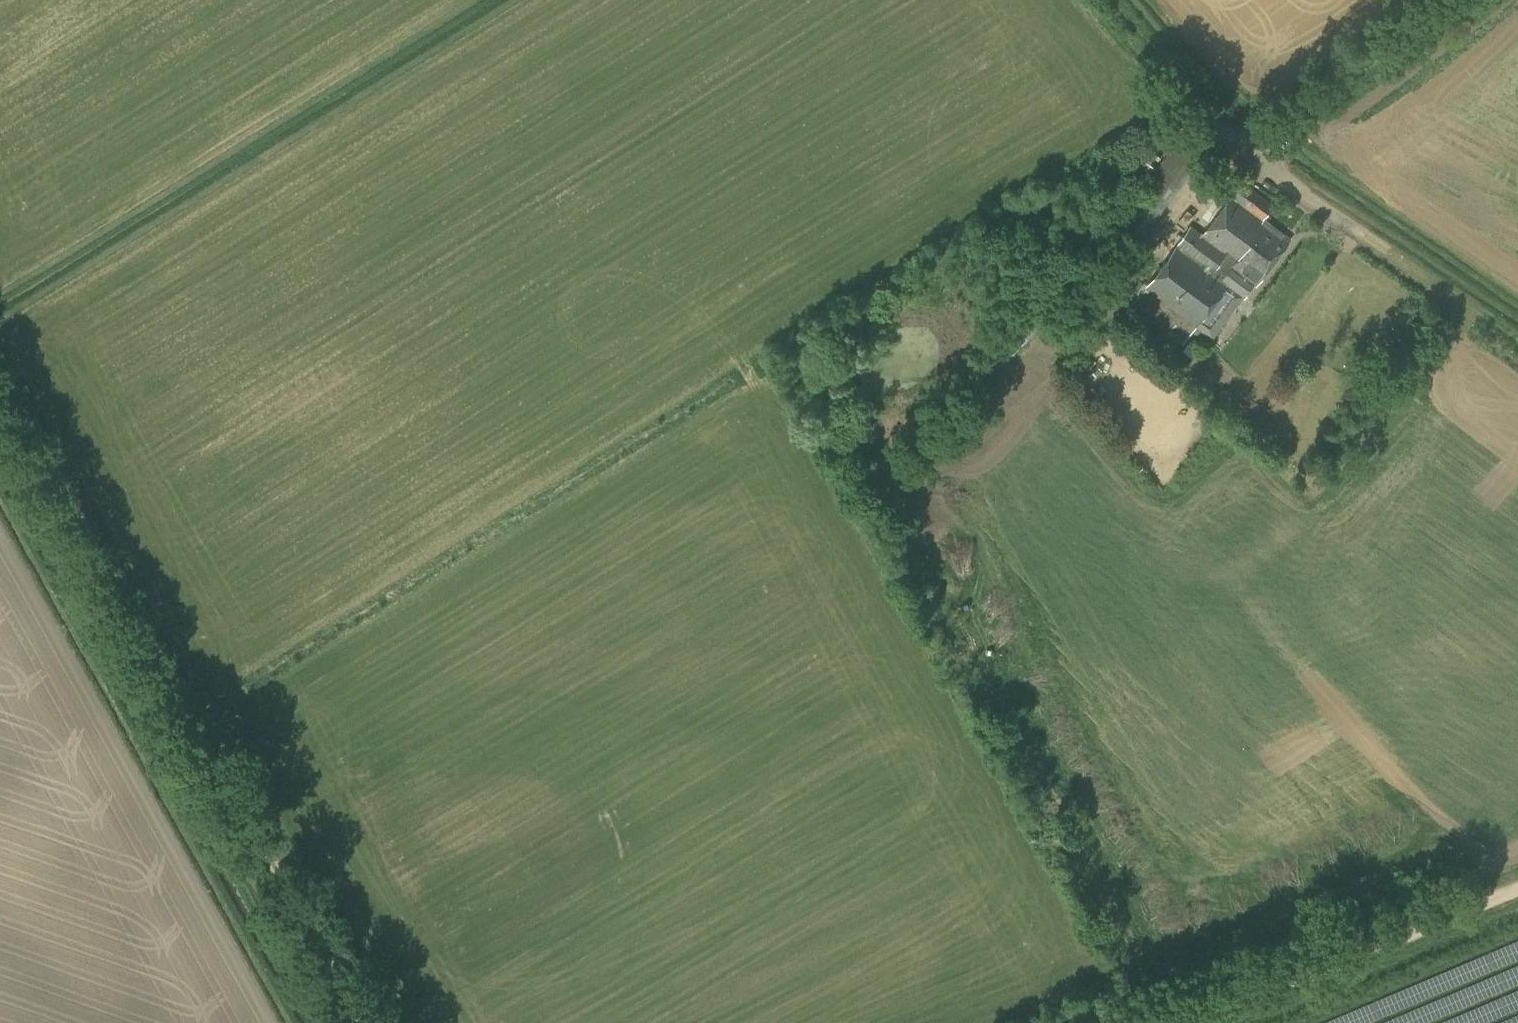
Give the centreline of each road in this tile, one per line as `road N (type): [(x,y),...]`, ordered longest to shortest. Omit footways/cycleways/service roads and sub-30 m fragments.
road 1 (track): [(361,1022),(0,375)]
road 2 (track): [(1199,1022),(1517,892)]
road 3 (unclassified): [(1256,149),(1448,0)]

